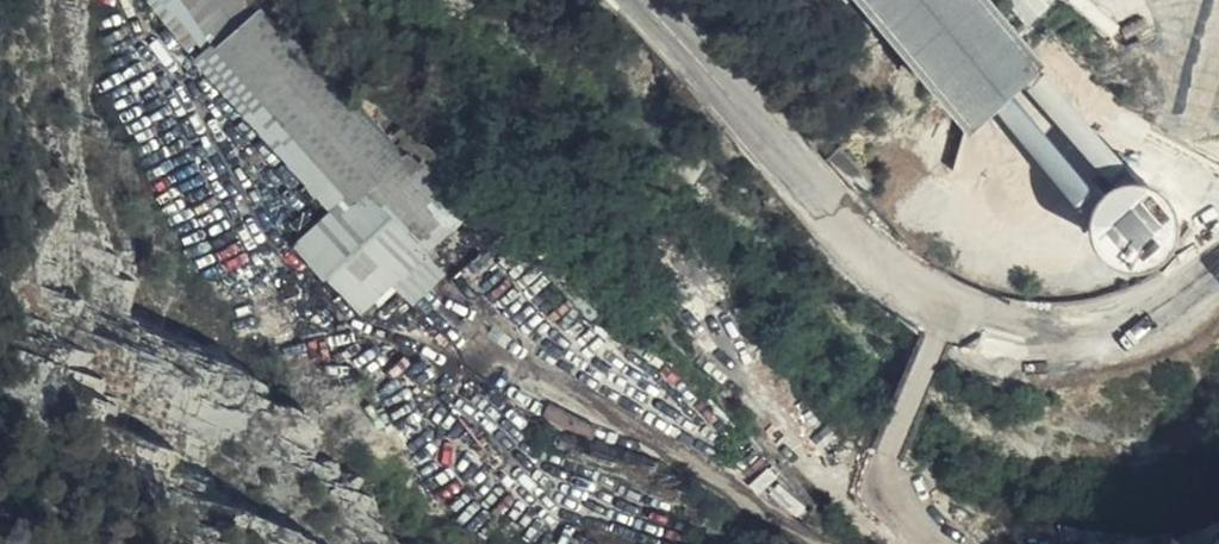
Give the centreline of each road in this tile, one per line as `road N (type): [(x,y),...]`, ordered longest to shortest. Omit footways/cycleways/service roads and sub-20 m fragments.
road 1 (tertiary): [(641,0),(755,118),(887,278),(986,343),(1072,346),(1133,335),(1218,281)]

